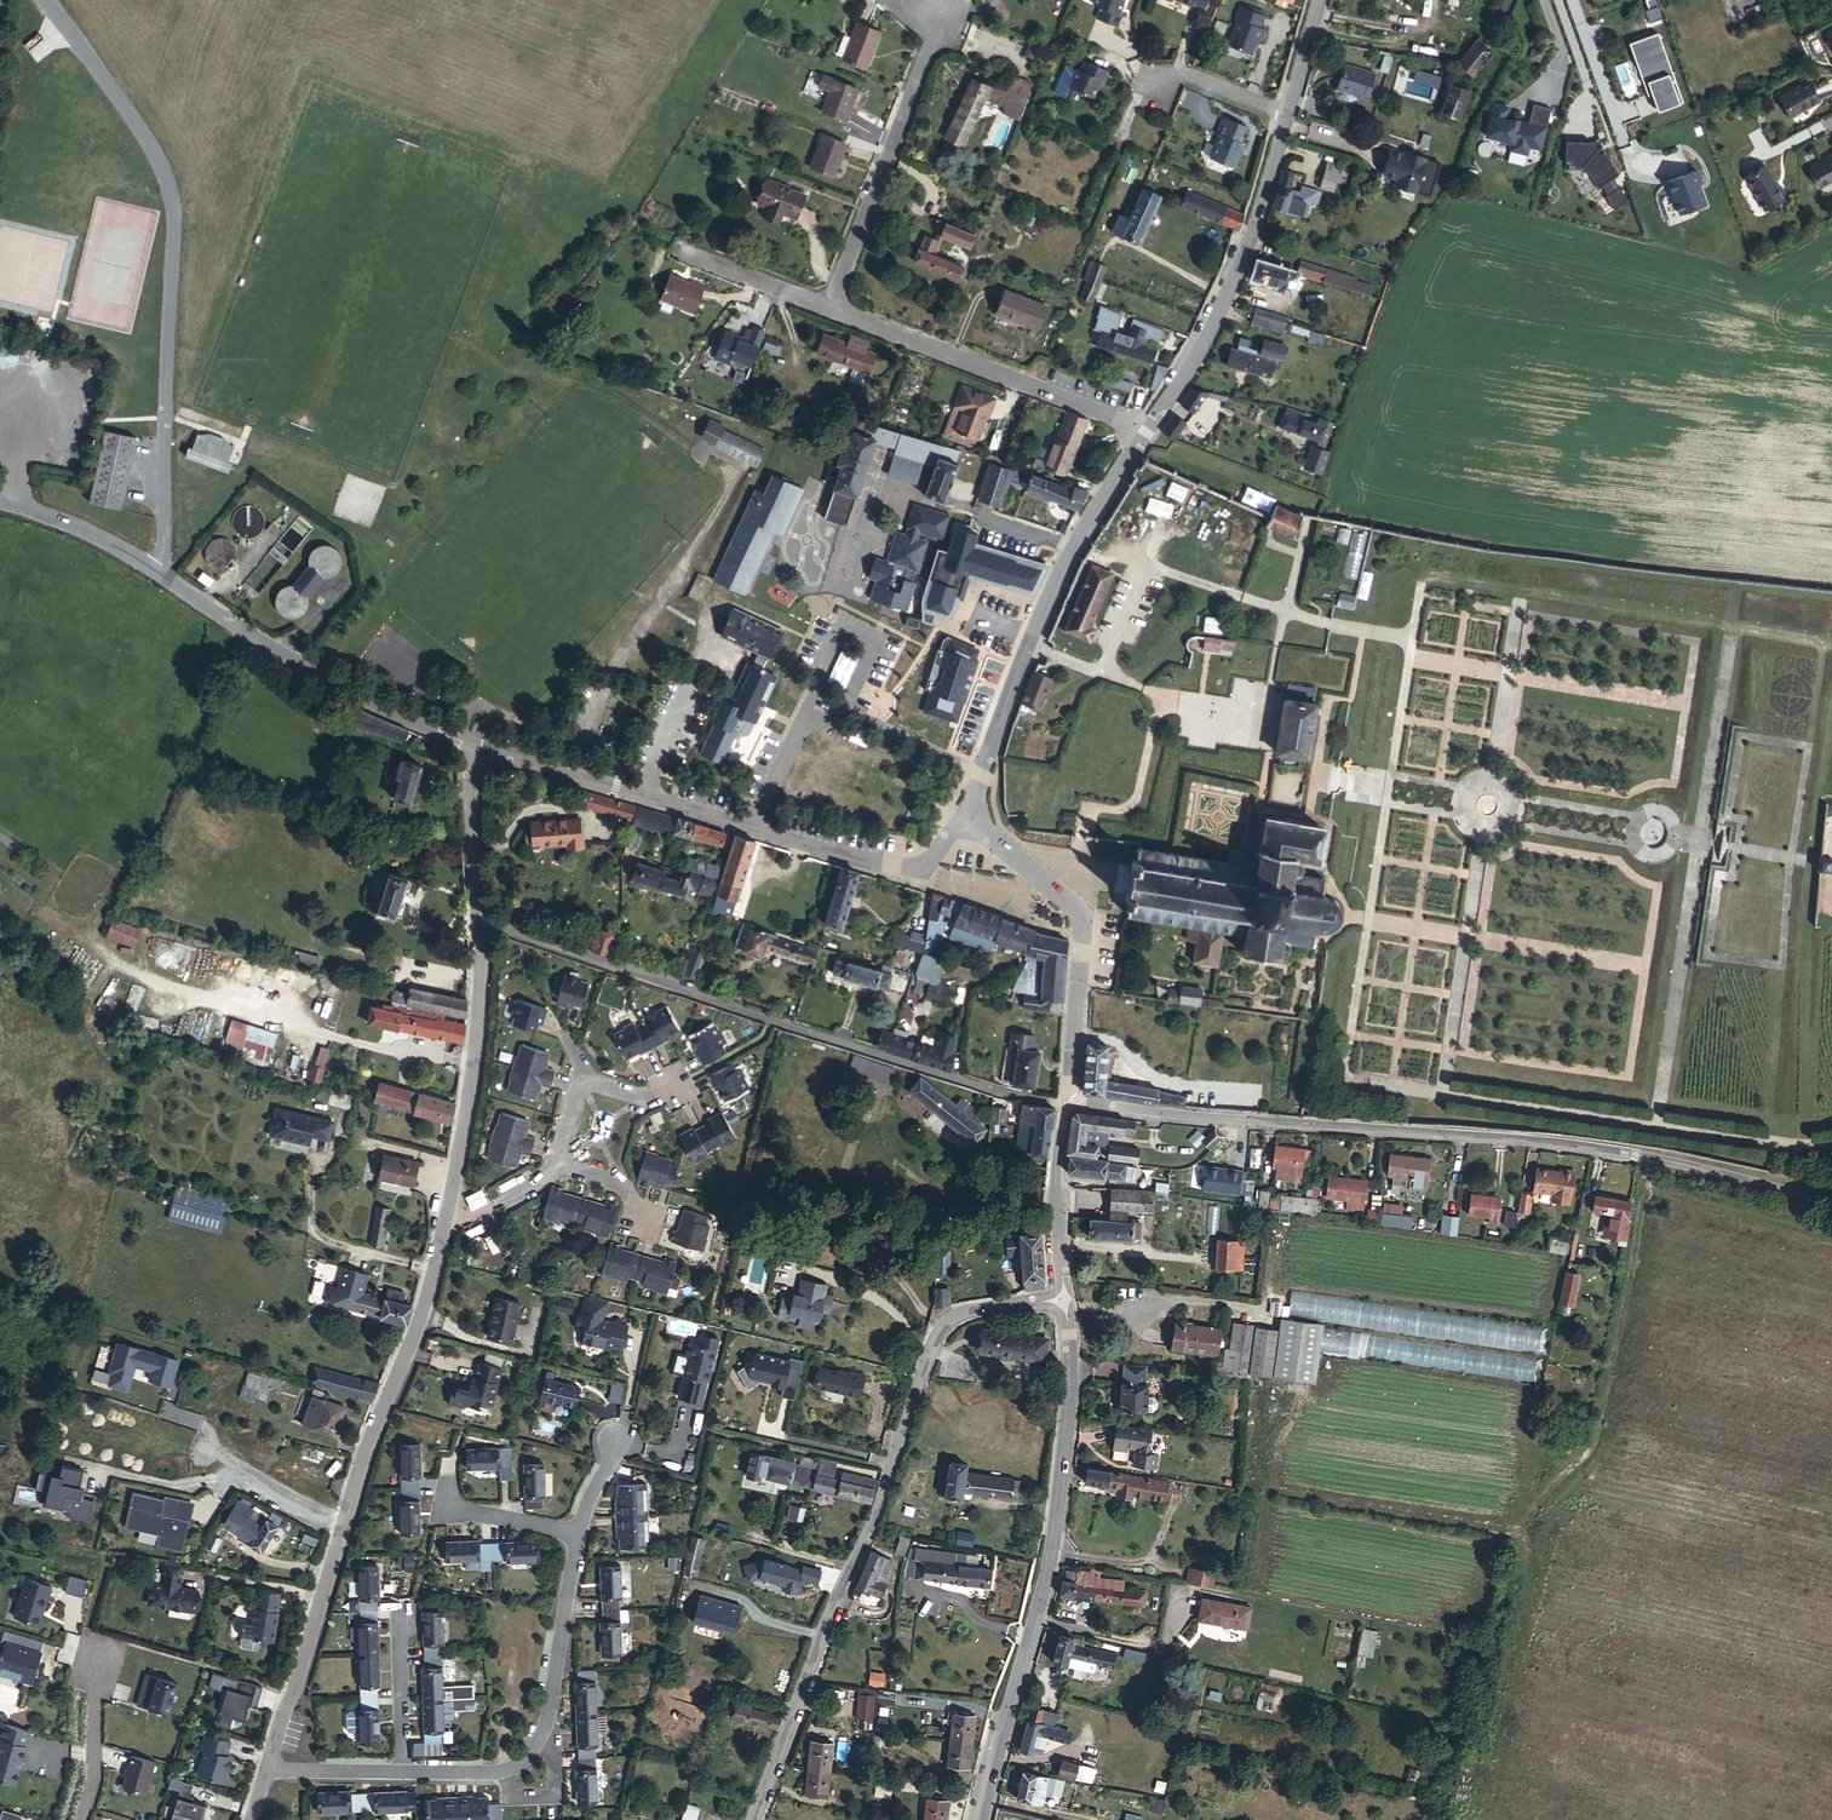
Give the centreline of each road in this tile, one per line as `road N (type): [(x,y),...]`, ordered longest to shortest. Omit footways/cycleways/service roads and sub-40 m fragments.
road 1 (residential): [(1066,1103),(1514,1142),(1734,1173),(1831,1198)]
road 2 (residential): [(1067,1295),(960,1314),(943,1328),(756,1819)]
road 3 (residential): [(1066,1103),(1033,1102),(896,1060),(484,923)]
road 4 (unclassified): [(472,747),(377,711),(140,561),(51,515),(0,503)]
road 5 (secondary): [(982,1819),(1045,1588),(1067,1438),(1067,1295)]
road 6 (secondary): [(965,819),(1053,589),(1147,433)]
road 7 (residential): [(409,1778),(495,1775),(520,1767),(535,1747),(550,1715),(578,1530)]
road 8 (secondary): [(1147,433),(1224,305),(1287,113)]
road 9 (secondary): [(1066,1103),(1084,922),(1059,892),(965,819)]
road 10 (residential): [(1147,433),(833,305)]
road 11 (residential): [(833,305),(943,11),(923,0)]
road 12 (residential): [(453,1205),(415,1341),(343,1522)]
road 13 (residential): [(484,923),(476,1066),(453,1205)]
road 14 (unclassified): [(737,823),(472,747)]
road 15 (residential): [(343,1522),(268,1774)]
road 16 (residential): [(965,819),(934,861),(914,872),(737,823)]
road 17 (secondary): [(1067,1295),(1059,1219),(1066,1103)]
road 18 (residential): [(556,1161),(583,1077),(647,1091),(674,1088)]
road 19 (residential): [(472,747),(484,923)]
road 20 (residential): [(100,1649),(94,1780),(84,1819)]
road 21 (residential): [(578,1530),(450,1509),(448,1470)]
road 22 (residential): [(409,1778),(402,1618)]
road 23 (residential): [(343,1522),(212,1448)]
road 24 (residential): [(833,305),(694,260)]
road 25 (residential): [(1287,113),(1184,80),(1166,80),(1160,94)]
road 26 (residential): [(268,1774),(409,1778)]

